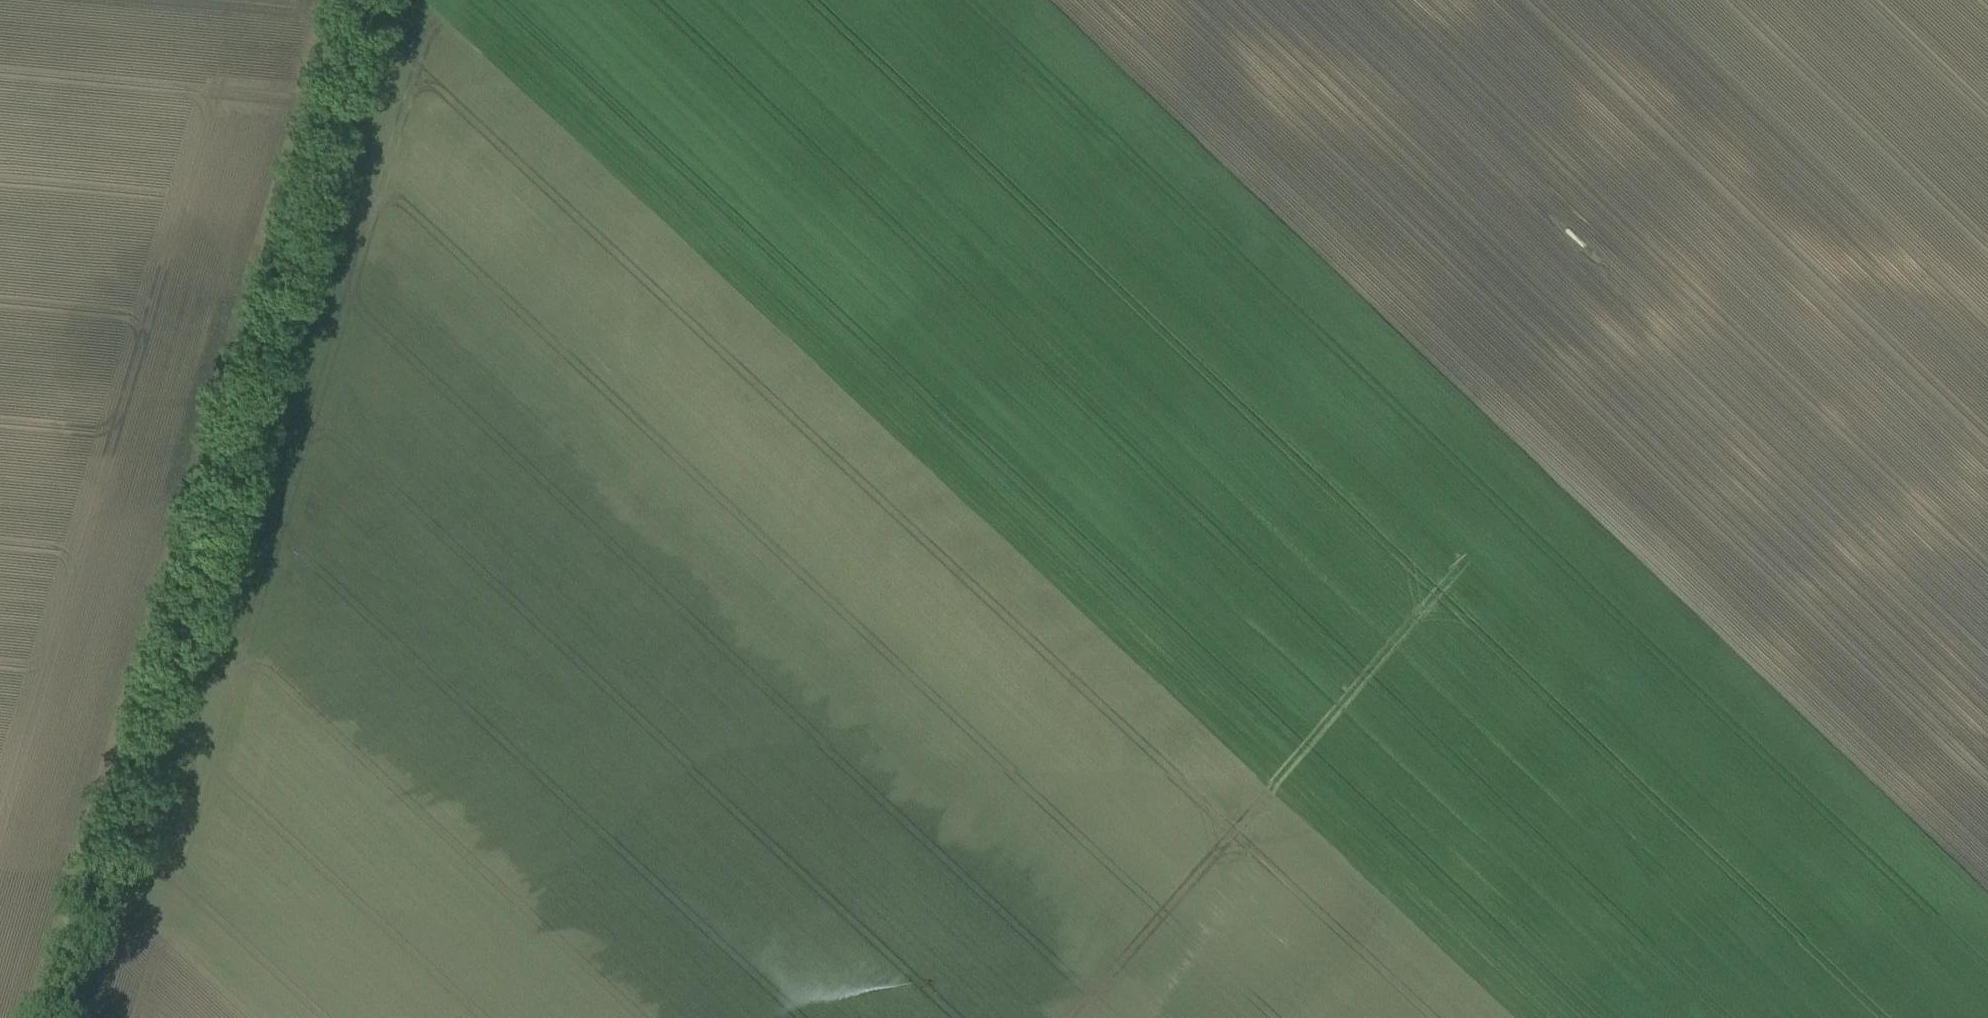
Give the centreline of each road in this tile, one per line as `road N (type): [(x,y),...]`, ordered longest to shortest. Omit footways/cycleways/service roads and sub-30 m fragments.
road 1 (track): [(56,1017),(362,0)]

